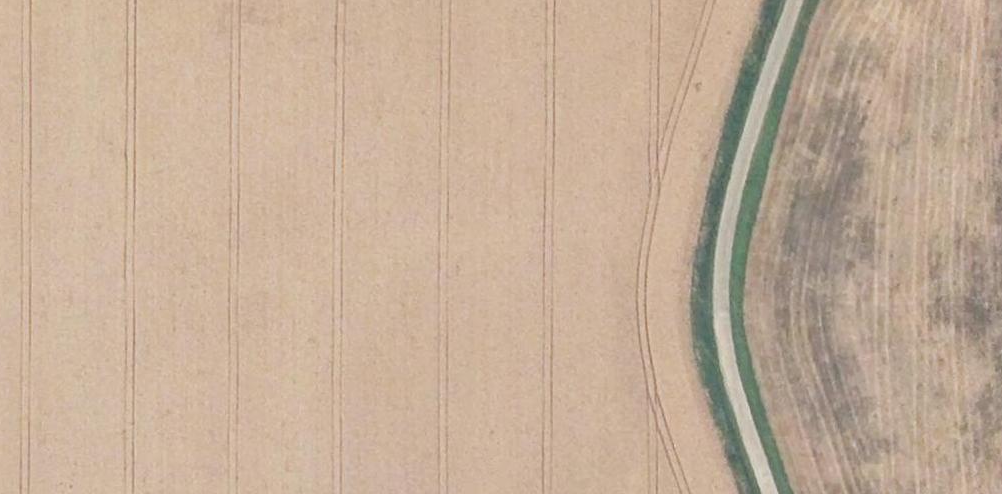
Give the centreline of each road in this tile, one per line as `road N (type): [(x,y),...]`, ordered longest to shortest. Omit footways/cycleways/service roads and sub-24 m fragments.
road 1 (unclassified): [(796,0),(729,213),(721,268),(720,331),(771,493)]

